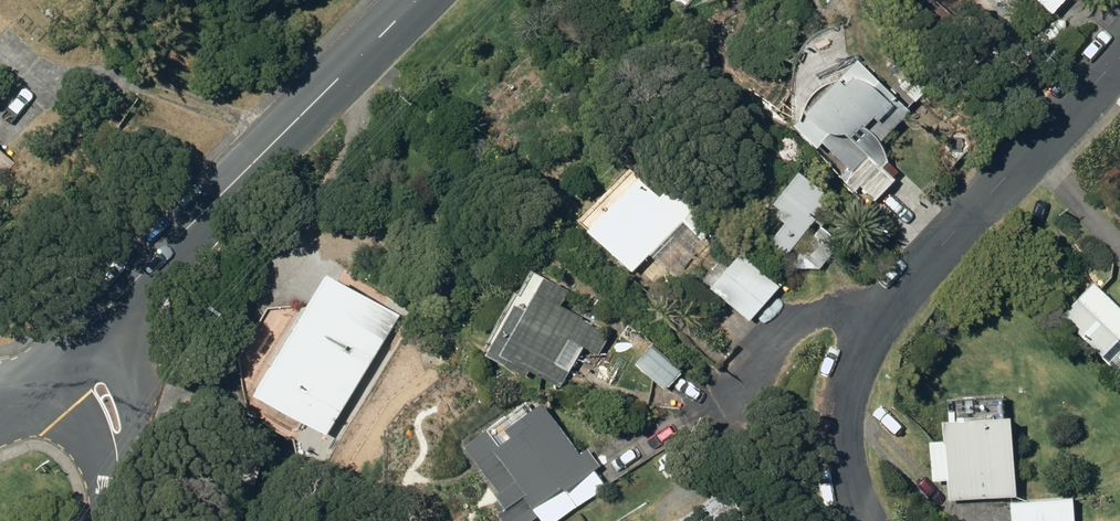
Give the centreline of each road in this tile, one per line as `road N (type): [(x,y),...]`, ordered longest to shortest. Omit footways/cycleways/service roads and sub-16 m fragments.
road 1 (residential): [(862,520),(842,447),(850,373),(874,318),(1119,56)]
road 2 (tertiary): [(49,368),(418,0)]
road 3 (residential): [(120,520),(123,479),(108,410),(49,368)]

